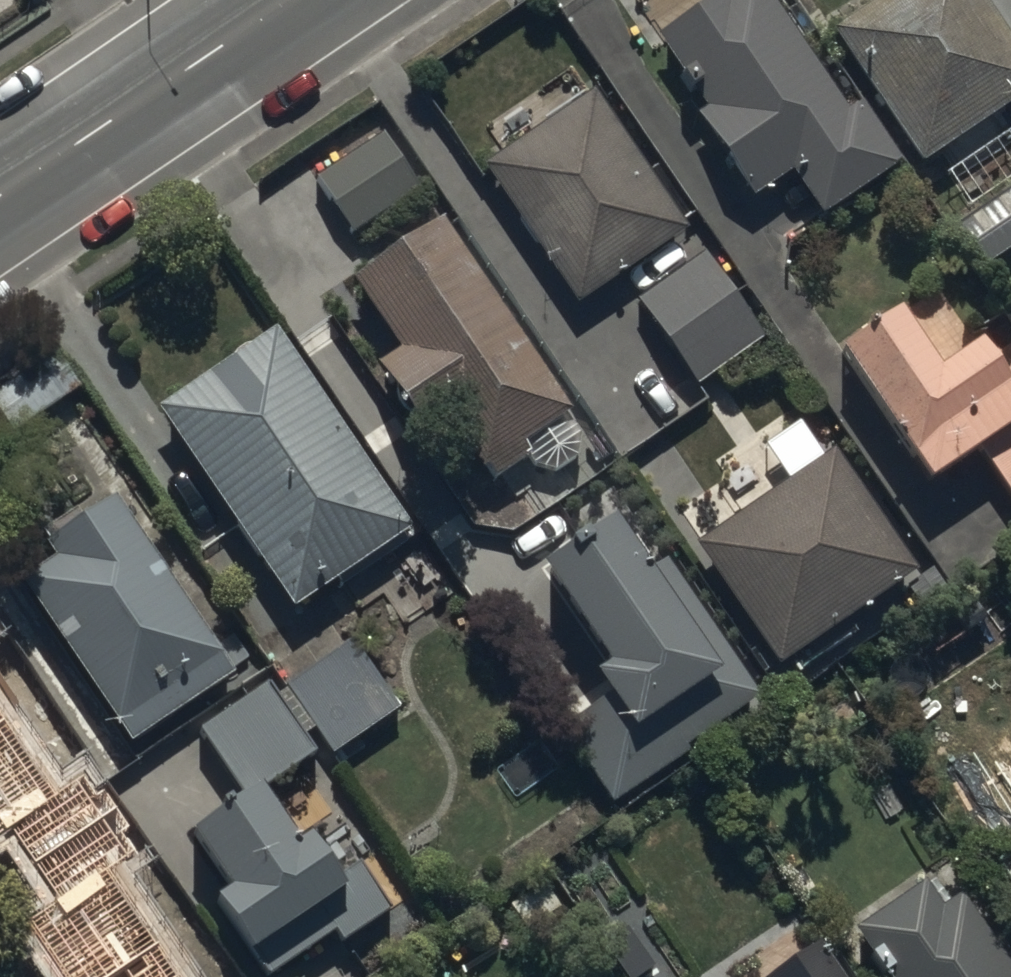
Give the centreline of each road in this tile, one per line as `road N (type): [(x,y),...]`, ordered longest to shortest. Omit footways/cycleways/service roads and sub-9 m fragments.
road 1 (secondary): [(0,194),(287,0)]

